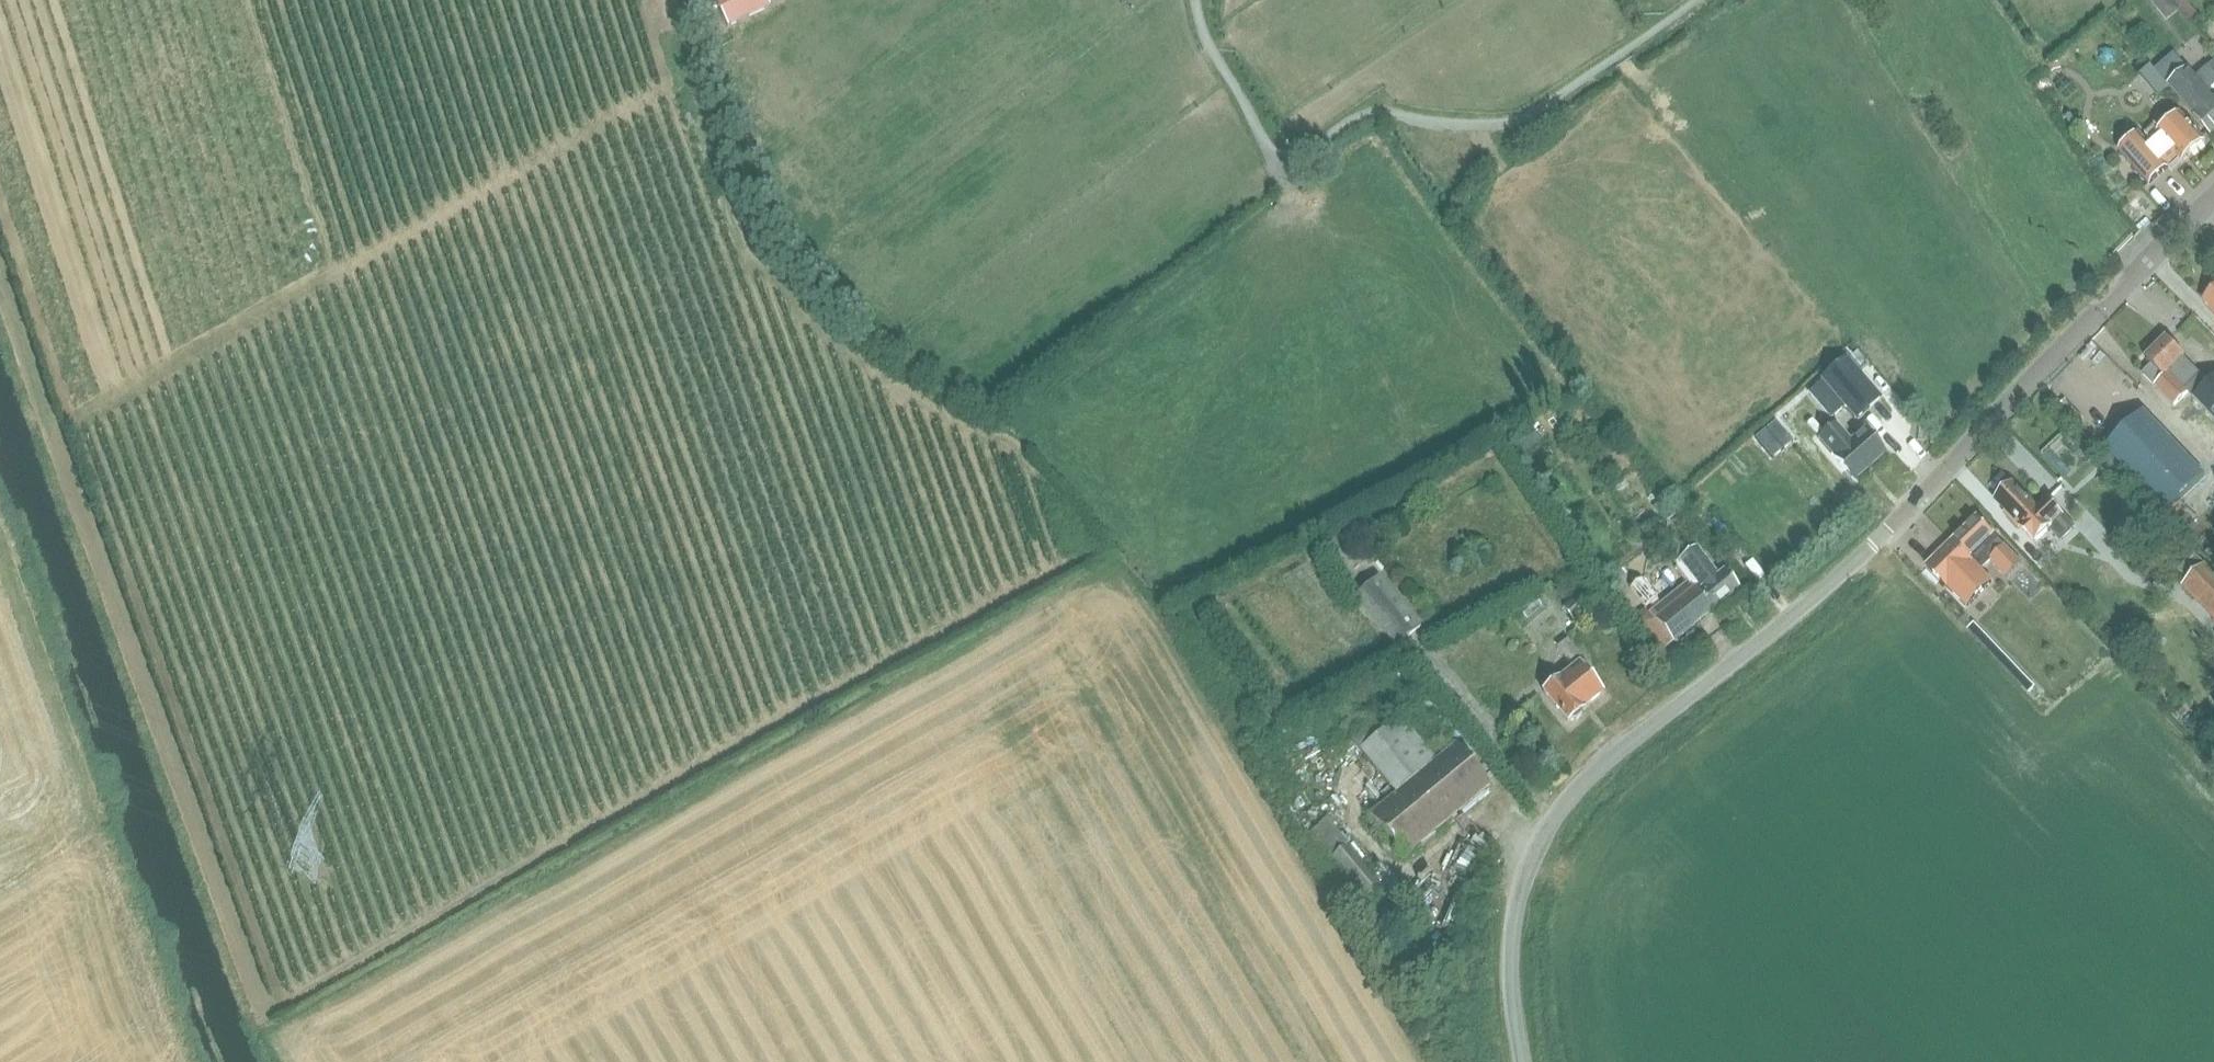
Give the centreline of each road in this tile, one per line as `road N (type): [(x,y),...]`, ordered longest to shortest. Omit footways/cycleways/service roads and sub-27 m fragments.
road 1 (unclassified): [(1522,1061),(1511,960),(1516,901),(1531,854),(1559,813),(1648,726),(1766,641),(1874,546)]
road 2 (track): [(677,0),(774,274),(810,323),(874,372),(994,435)]
road 3 (residential): [(1874,546),(2139,267),(2213,200)]

